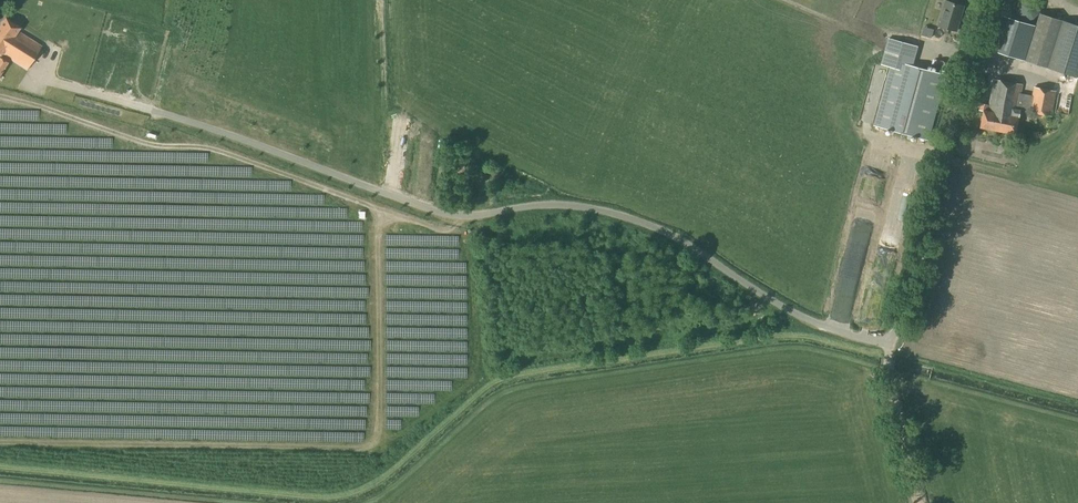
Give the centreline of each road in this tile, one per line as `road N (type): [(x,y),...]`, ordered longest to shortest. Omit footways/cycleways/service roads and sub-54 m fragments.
road 1 (unclassified): [(888,355),(996,0)]
road 2 (track): [(917,502),(893,409),(888,355)]

